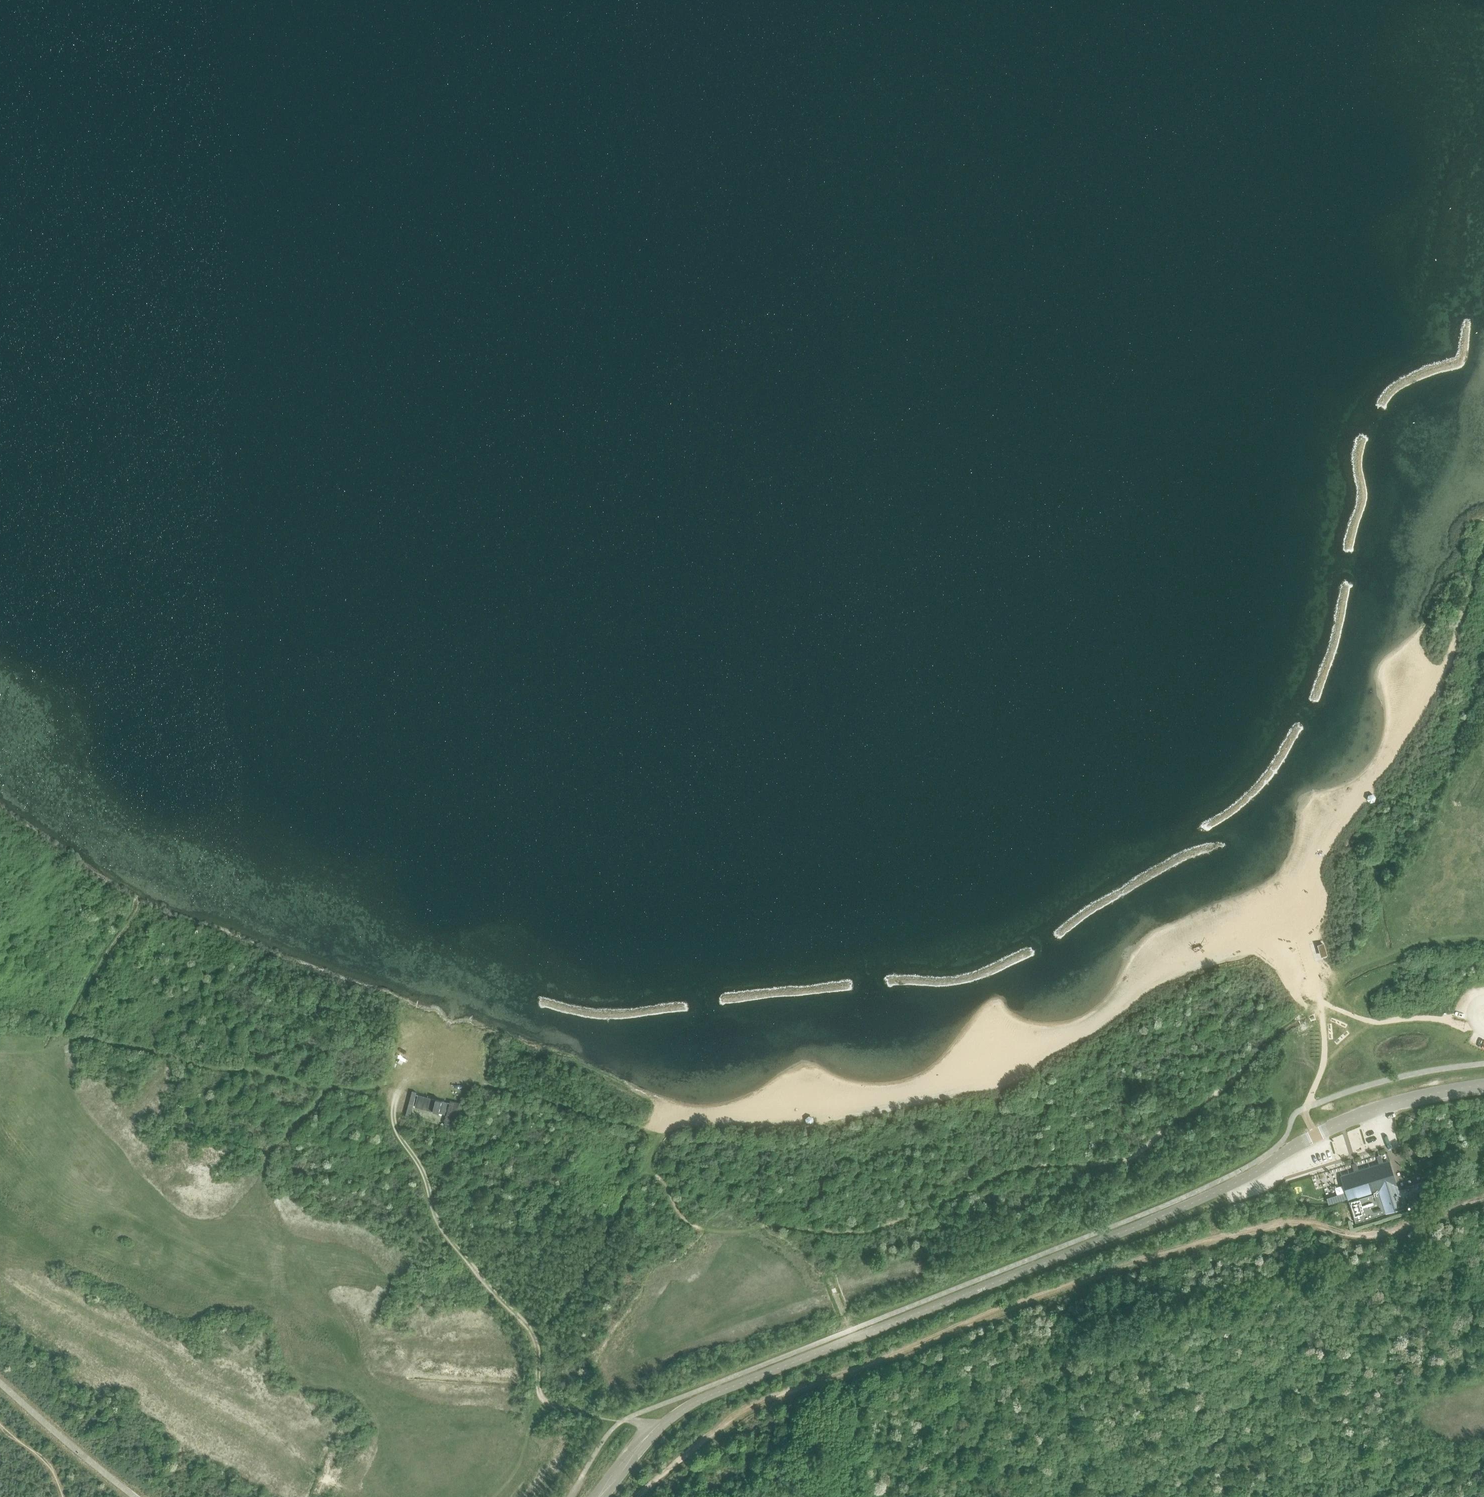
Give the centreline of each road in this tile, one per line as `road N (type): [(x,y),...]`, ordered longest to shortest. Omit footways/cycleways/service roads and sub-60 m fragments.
road 1 (unclassified): [(1483,1084),(1381,1107),(1159,1216),(732,1386),(658,1427),(599,1496)]

